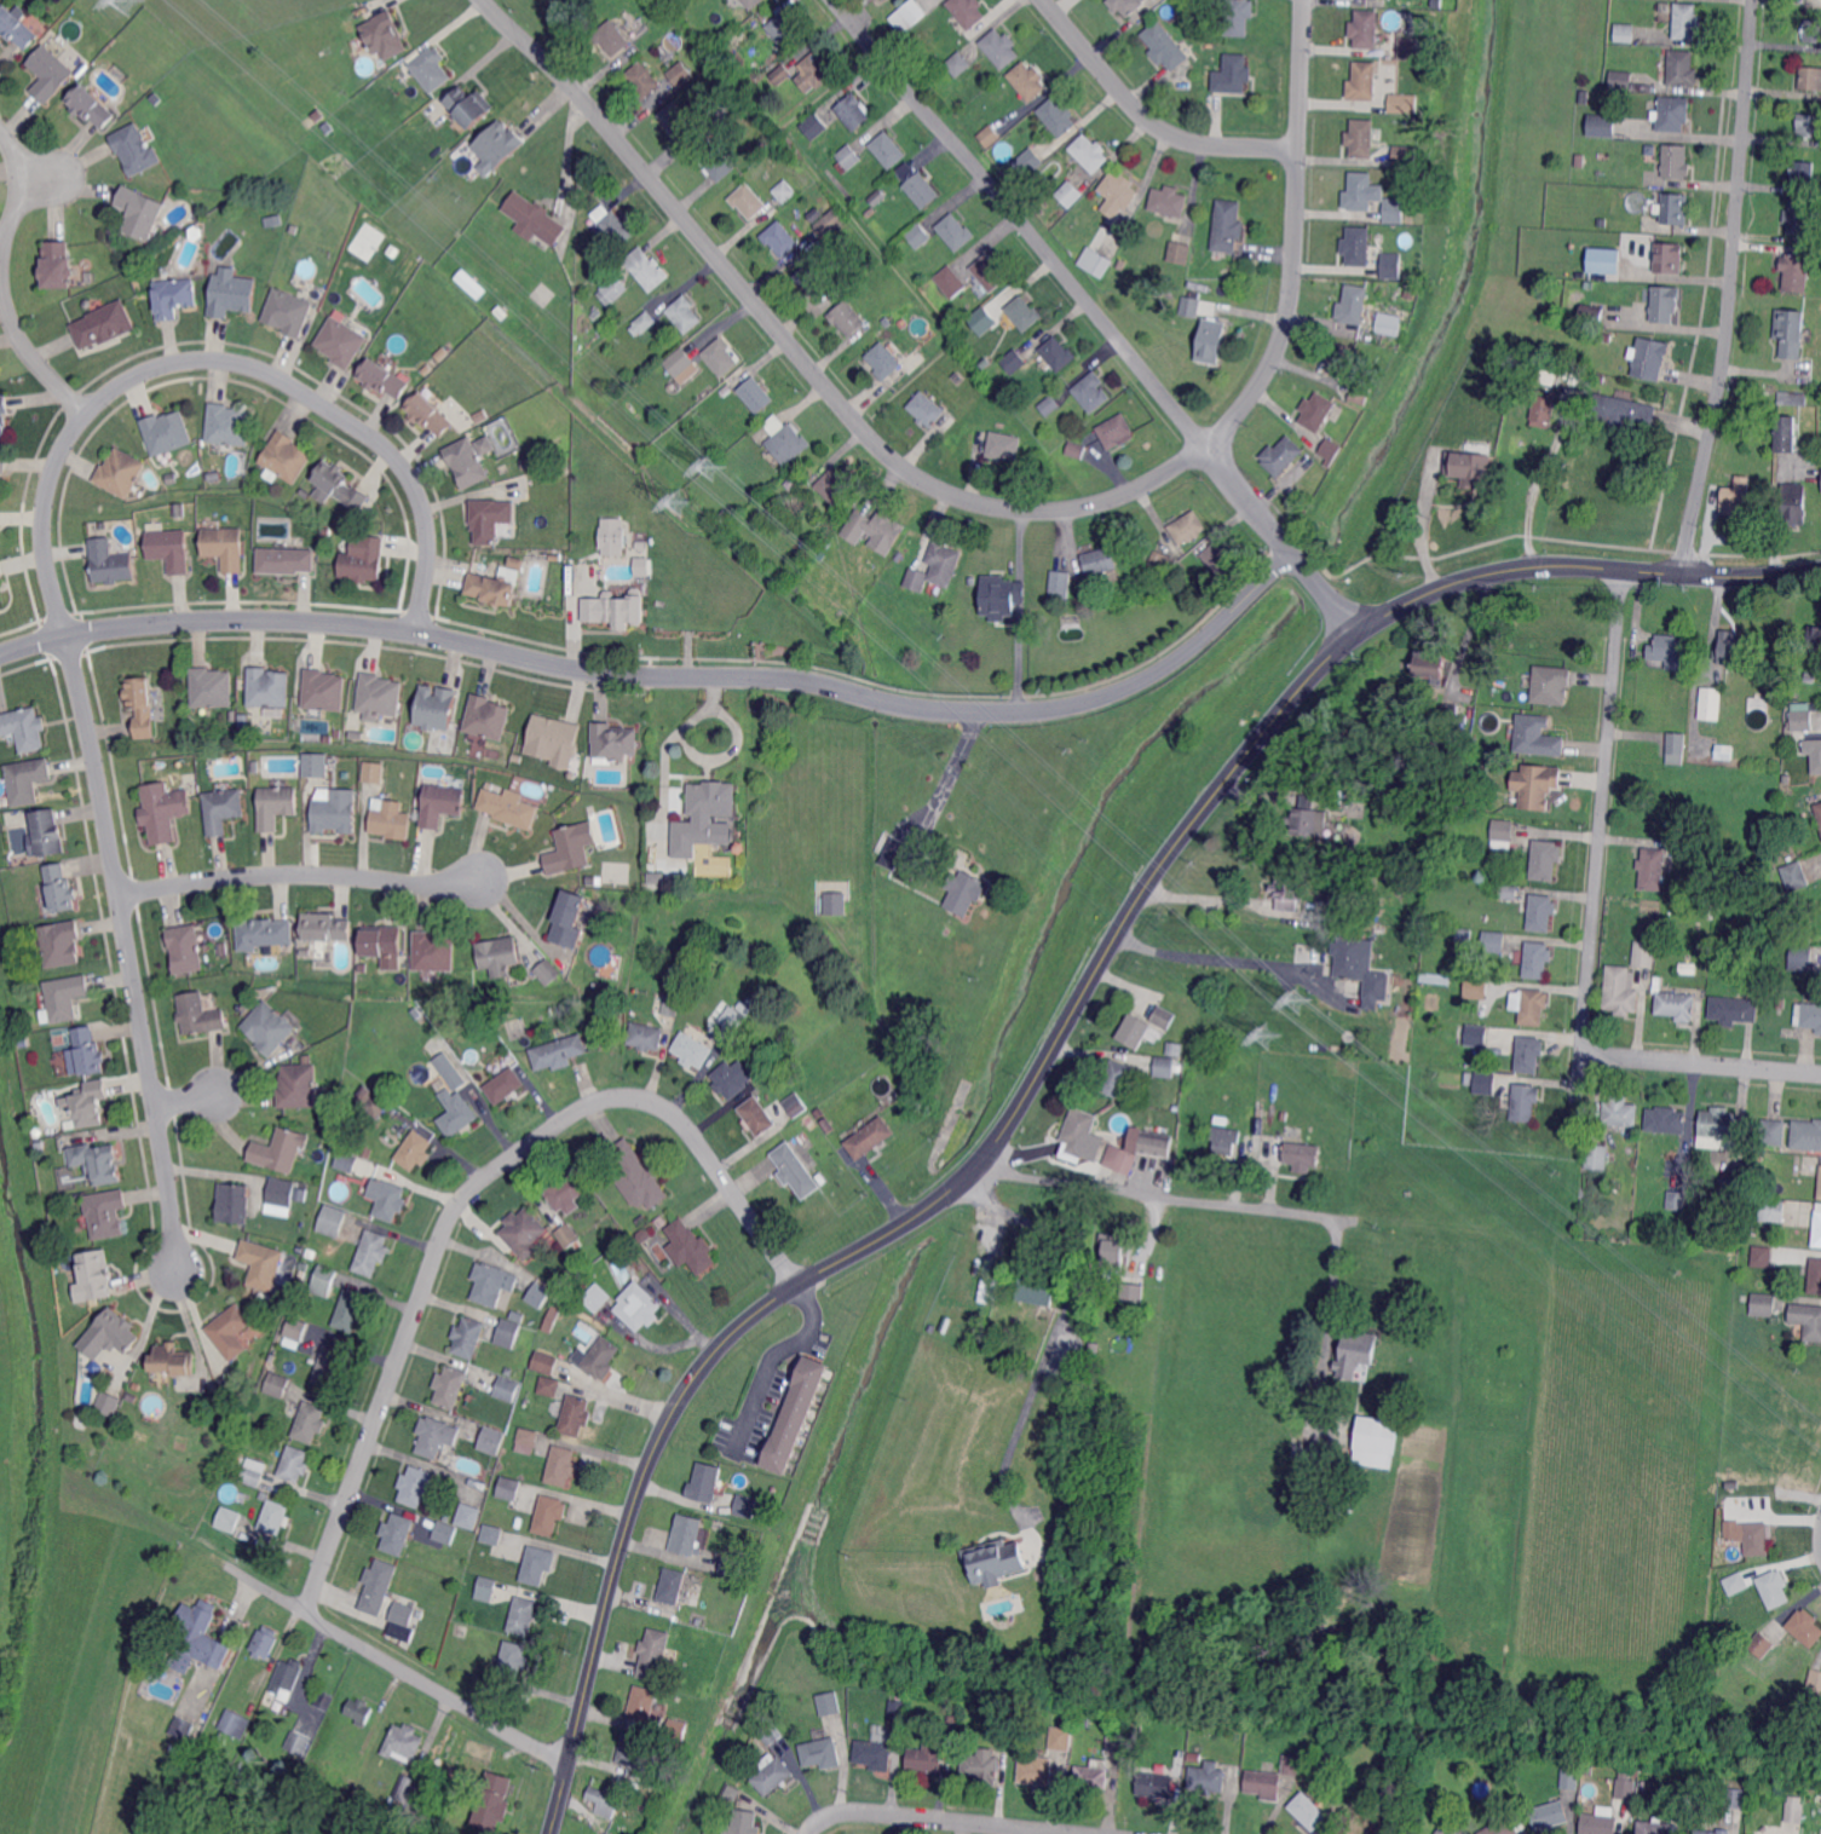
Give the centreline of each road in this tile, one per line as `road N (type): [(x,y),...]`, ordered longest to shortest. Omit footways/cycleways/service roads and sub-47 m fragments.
road 1 (residential): [(1820,567),(1733,576),(1573,564),(1505,569),(1407,601),(1330,653),(1142,887),(982,1158),(903,1223),(756,1309),(690,1379),(636,1488),(547,1833)]
road 2 (residential): [(178,1270),(115,863),(44,550),(51,475),(70,433),(113,390),(159,367),(212,359),(276,375),(388,448),(408,474),(428,549),(414,633)]
road 3 (residential): [(0,655),(90,630),(289,619),(414,633),(569,670),(797,676),(926,705),(1053,708),(1120,691),(1180,662),(1292,553)]
road 4 (residential): [(1206,445),(1133,491),(1076,508),(1012,509),(922,480),(870,437),(595,113),(481,0)]
road 5 (residential): [(797,1282),(674,1113),(624,1095),(583,1107),(495,1167),(445,1223),(311,1609)]
road 6 (residential): [(1245,494),(833,0)]
road 7 (residential): [(1754,0),(1722,379),(1681,572)]
road 8 (residential): [(1304,0),(1290,306),(1269,370),(1206,445)]
road 9 (residential): [(119,894),(275,873),(483,879)]
road 10 (residential): [(982,1158),(1021,1175),(1337,1218)]
road 11 (residential): [(86,413),(31,353),(8,311),(0,267),(21,173),(0,129)]
road 12 (residential): [(1046,0),(1169,133),(1206,145),(1300,149)]
road 13 (residential): [(566,1760),(501,1731),(311,1609)]
road 14 (residential): [(1032,1385),(1082,1276),(1084,1252),(1073,1238),(1007,1212),(961,1180)]
road 15 (residential): [(1073,1833),(857,1812),(808,1833)]
road 16 (residential): [(1583,1054),(1603,795)]
road 17 (residential): [(1820,1073),(1583,1054)]
road 18 (residential): [(1603,795),(1621,569)]
road 19 (residential): [(1245,494),(1356,631)]

